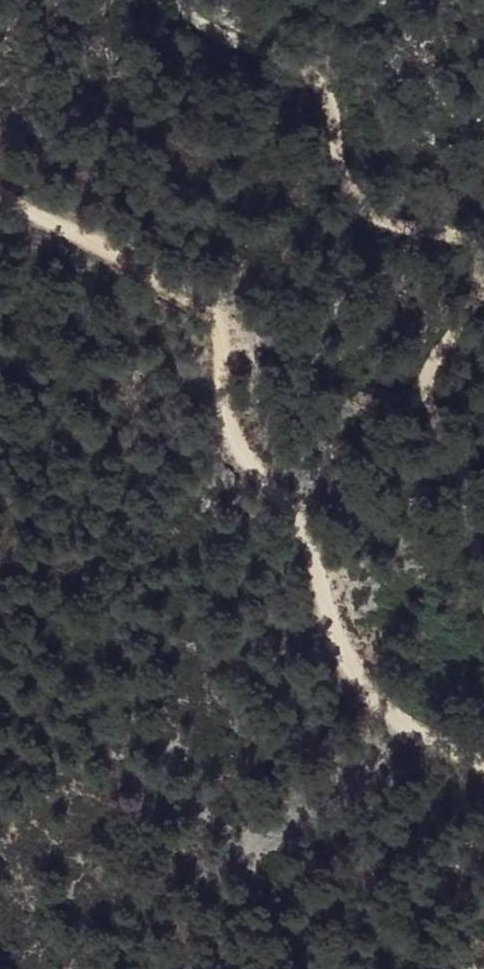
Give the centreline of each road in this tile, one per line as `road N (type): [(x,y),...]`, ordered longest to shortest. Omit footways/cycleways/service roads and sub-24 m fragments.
road 1 (track): [(0,192),(220,313),(230,441),(276,492),(324,587),(345,664),(395,719),(483,763)]
road 2 (track): [(483,599),(428,425),(433,368),(475,313),(483,284),(467,248),(393,230),(357,206),(331,163),(332,128),(316,89),(295,67),(208,31),(181,0)]

